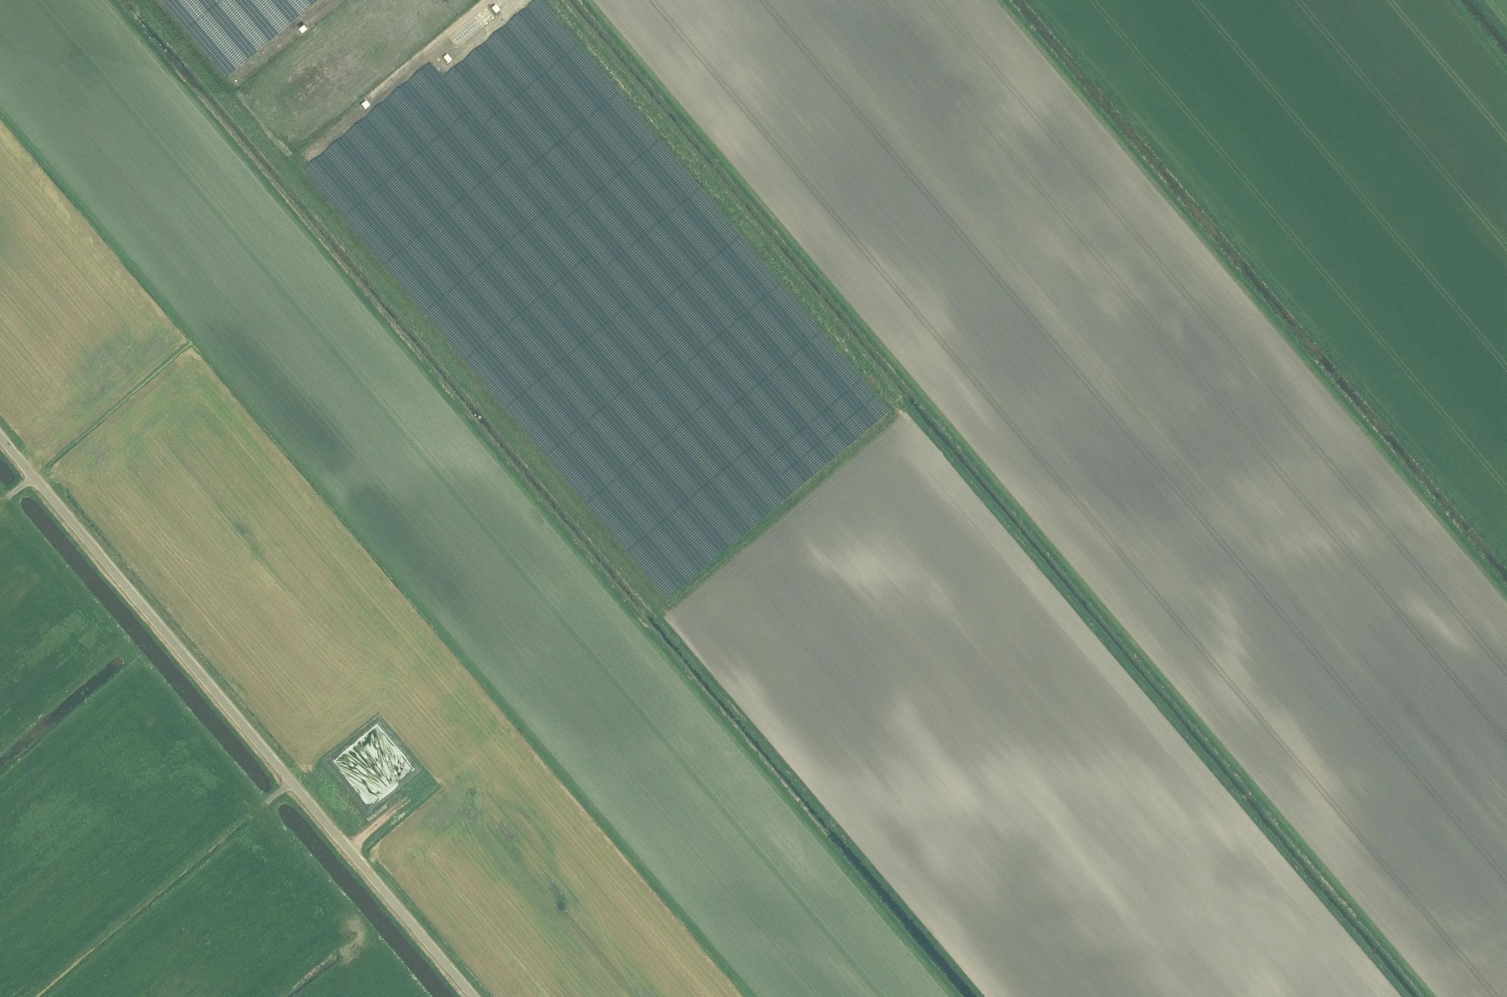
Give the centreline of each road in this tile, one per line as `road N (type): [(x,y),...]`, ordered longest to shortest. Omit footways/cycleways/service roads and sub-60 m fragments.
road 1 (unclassified): [(474,996),(0,437)]

